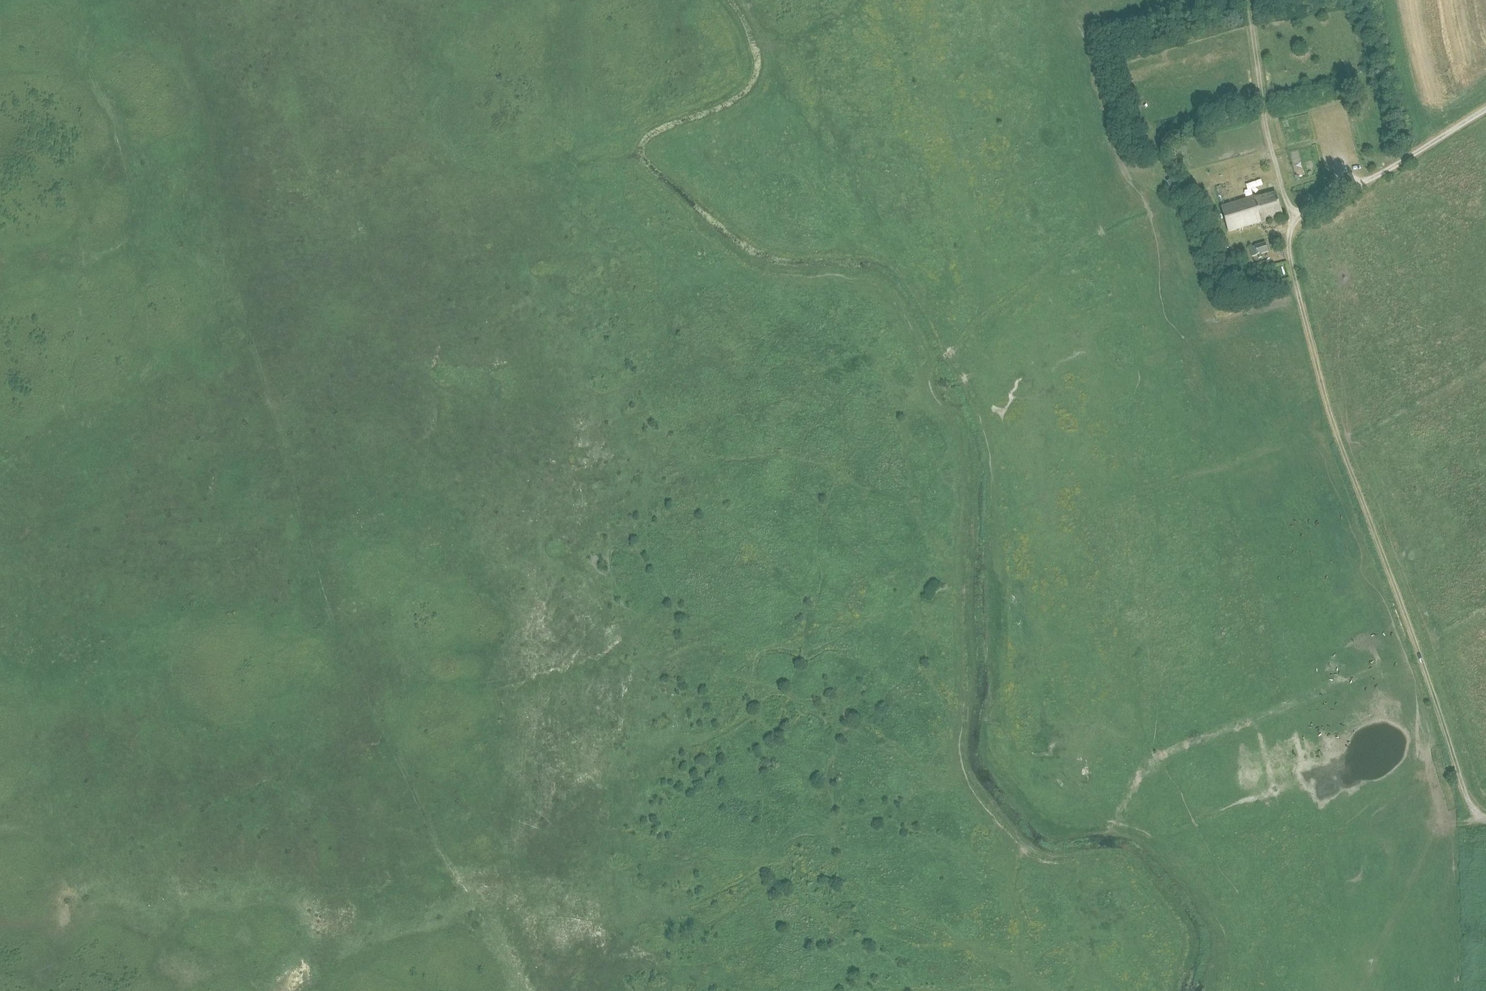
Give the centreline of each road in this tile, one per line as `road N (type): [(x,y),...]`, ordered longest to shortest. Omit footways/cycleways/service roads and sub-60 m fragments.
road 1 (track): [(1292,222),(1288,241),(1320,379),(1468,801),(1485,821)]
road 2 (track): [(1251,0),(1267,136),(1292,222)]
road 3 (track): [(1485,113),(1292,222)]

